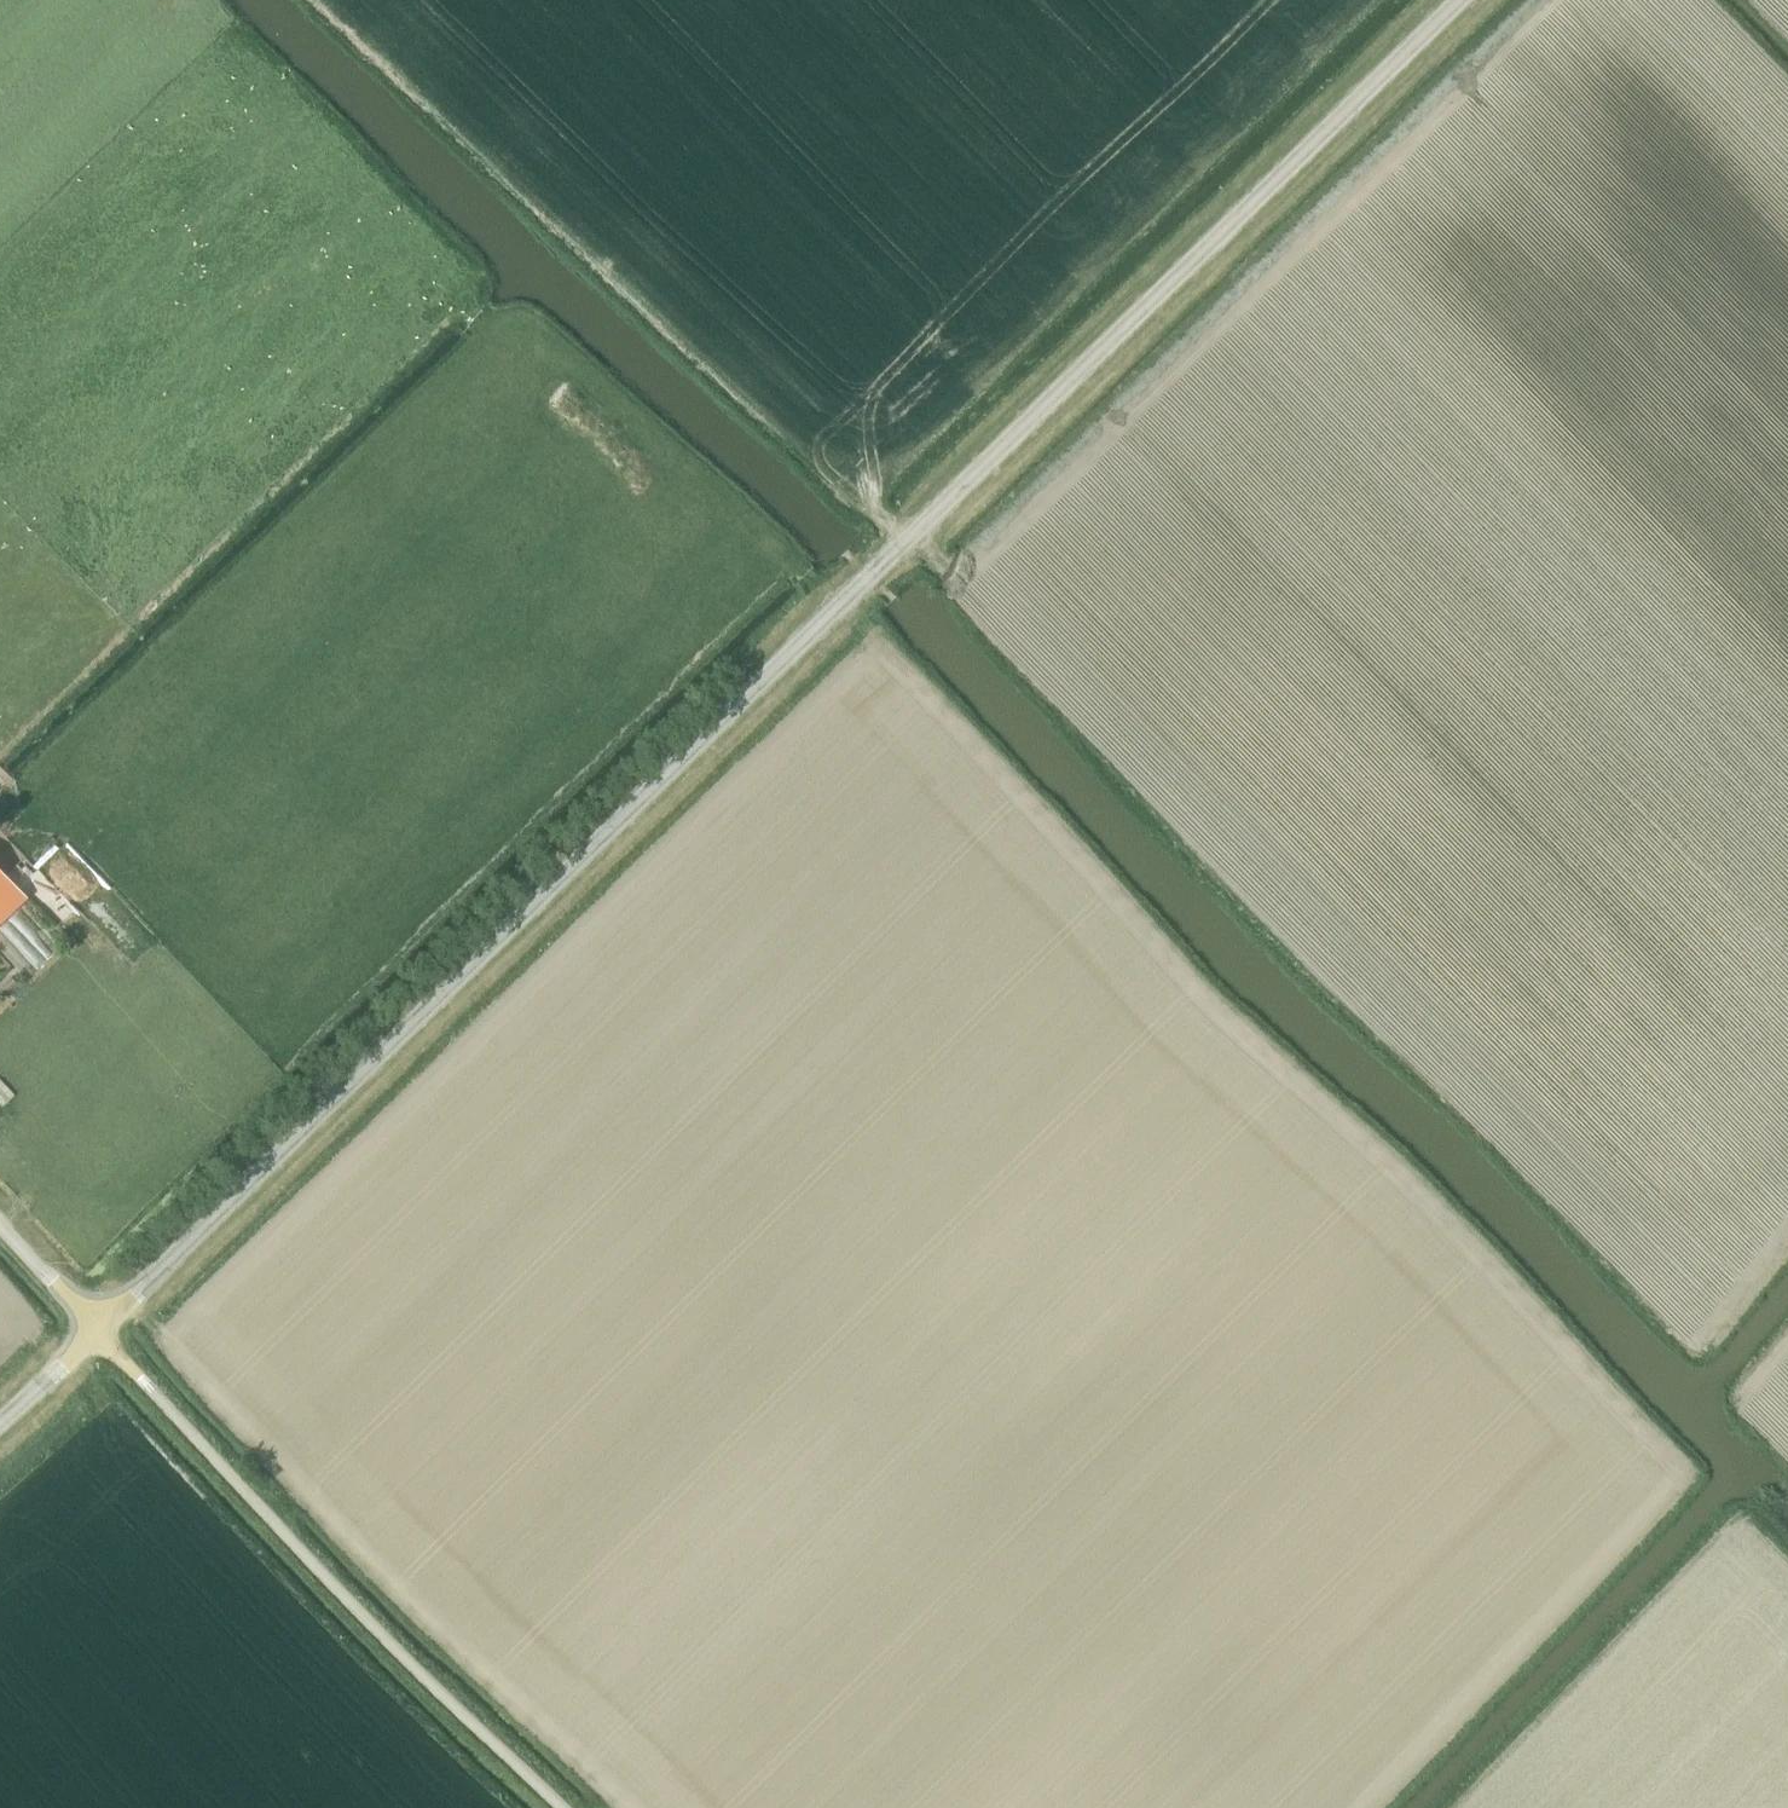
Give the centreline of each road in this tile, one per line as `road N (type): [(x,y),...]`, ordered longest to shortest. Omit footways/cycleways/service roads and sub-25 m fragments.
road 1 (unclassified): [(99,1330),(1464,0)]
road 2 (unclassified): [(562,1807),(396,1649),(99,1330)]
road 3 (unclassified): [(99,1330),(0,1225)]
road 4 (unclassified): [(0,1419),(99,1330)]

